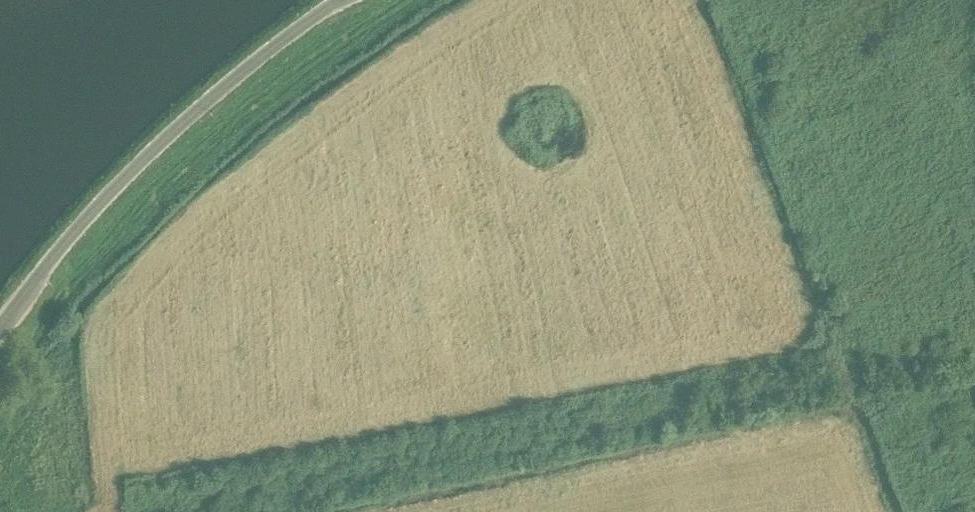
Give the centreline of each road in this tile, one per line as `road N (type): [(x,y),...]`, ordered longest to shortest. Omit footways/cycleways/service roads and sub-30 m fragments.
road 1 (unclassified): [(0,323),(72,224),(192,102),(332,0)]

